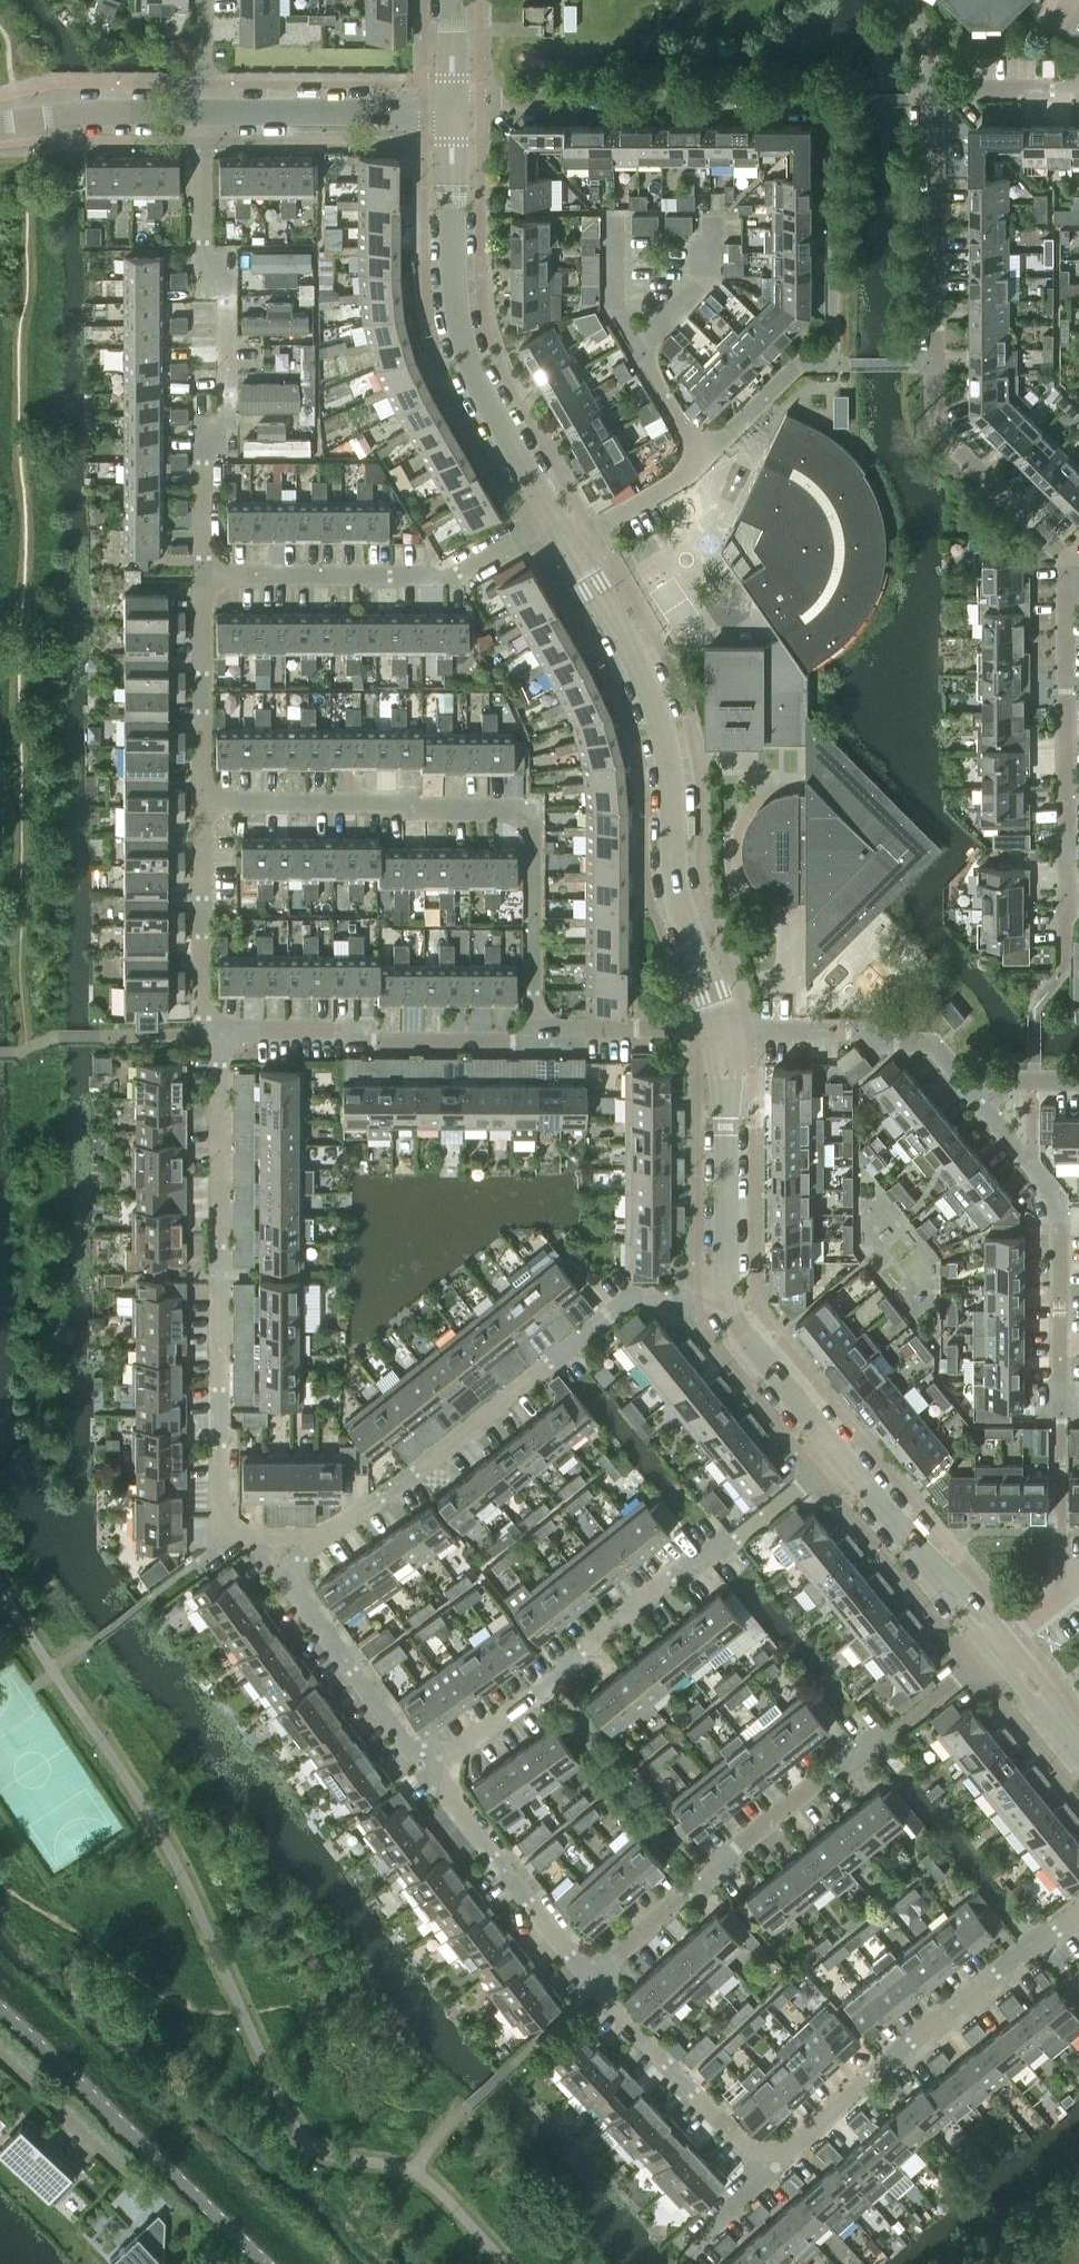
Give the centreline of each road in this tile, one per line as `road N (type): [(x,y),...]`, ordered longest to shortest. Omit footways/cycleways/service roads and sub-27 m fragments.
road 1 (residential): [(1066,575),(1031,524),(956,447),(935,399),(933,89),(1078,82)]
road 2 (residential): [(302,1536),(226,1539),(208,1034)]
road 3 (residential): [(534,1040),(533,808),(204,807)]
road 4 (tertiary): [(725,1043),(675,890),(669,767),(654,704),(565,536)]
road 5 (residential): [(1061,1595),(1057,1198),(966,1091)]
road 6 (residential): [(592,1985),(696,1883),(1001,1645)]
road 7 (residential): [(425,1769),(533,1695),(671,1575),(840,1454)]
road 8 (residential): [(302,1536),(341,1527),(631,1297),(722,1296)]
road 9 (residential): [(201,587),(203,453),(219,435),(218,273),(203,252),(207,113)]
road 10 (tertiary): [(565,536),(488,403),(458,325),(451,108)]
road 11 (residential): [(1078,1910),(766,2173)]
road 12 (residential): [(451,108),(832,98)]
road 13 (residential): [(201,587),(459,585),(530,542),(565,536)]
road 14 (residential): [(0,2011),(264,2263)]
road 15 (residential): [(1065,904),(1066,575)]
road 16 (residential): [(534,1040),(208,1034)]
road 17 (residential): [(425,1769),(296,1592),(302,1536)]
road 18 (residential): [(592,1985),(425,1769)]
road 19 (residential): [(966,1091),(911,1046),(725,1043)]
road 20 (residential): [(766,2173),(592,1985)]
road 21 (tertiary): [(722,1296),(725,1043)]
road 22 (tertiary): [(1001,1645),(840,1454)]
road 23 (residential): [(207,113),(424,114),(451,108)]
road 24 (residential): [(208,1034),(204,807)]
road 25 (residential): [(204,807),(201,587)]
road 26 (residential): [(0,124),(94,112),(207,113)]
road 27 (tertiary): [(840,1454),(722,1296)]
road 28 (residential): [(725,1043),(534,1040)]
road 29 (residential): [(706,454),(592,532),(565,536)]
road 30 (residential): [(830,363),(798,362),(706,454)]
road 31 (residential): [(638,347),(683,306),(711,248),(711,215)]
road 32 (residential): [(638,347),(618,303),(618,215)]
road 33 (tertiary): [(1078,1751),(1001,1645)]
road 34 (residential): [(706,454),(638,347)]

